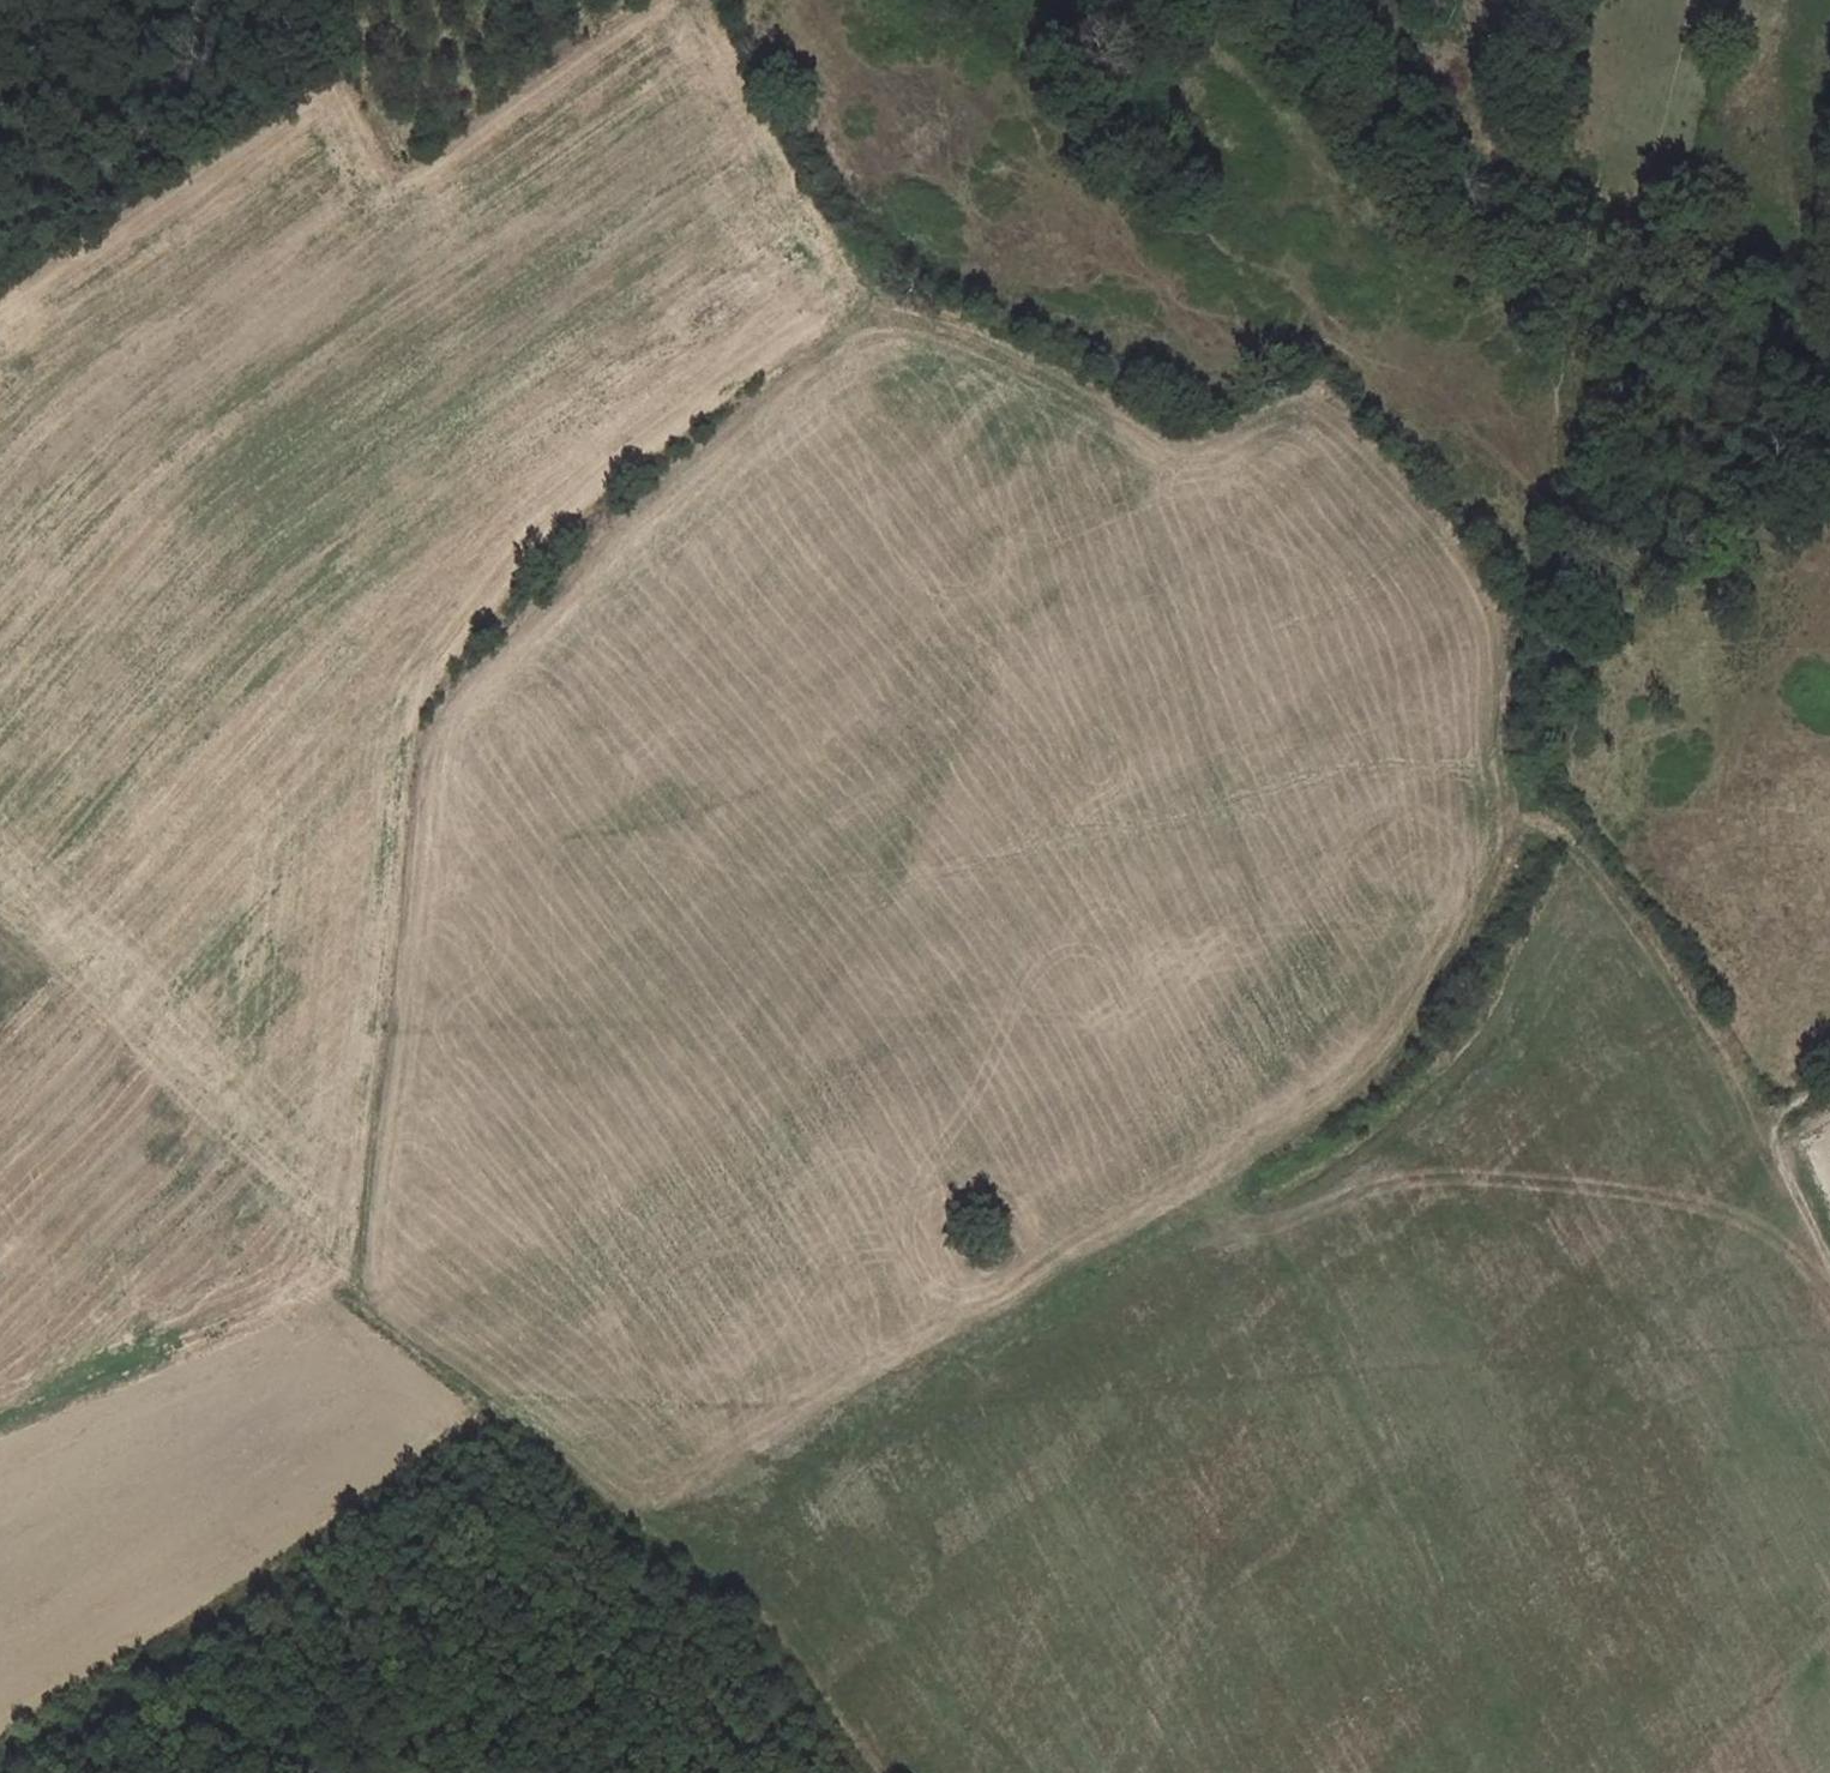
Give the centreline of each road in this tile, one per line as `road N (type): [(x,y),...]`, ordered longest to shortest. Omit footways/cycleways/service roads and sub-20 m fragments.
road 1 (track): [(1765,1133),(1638,928),(1557,841),(1534,838)]
road 2 (track): [(1829,1278),(1765,1133)]

